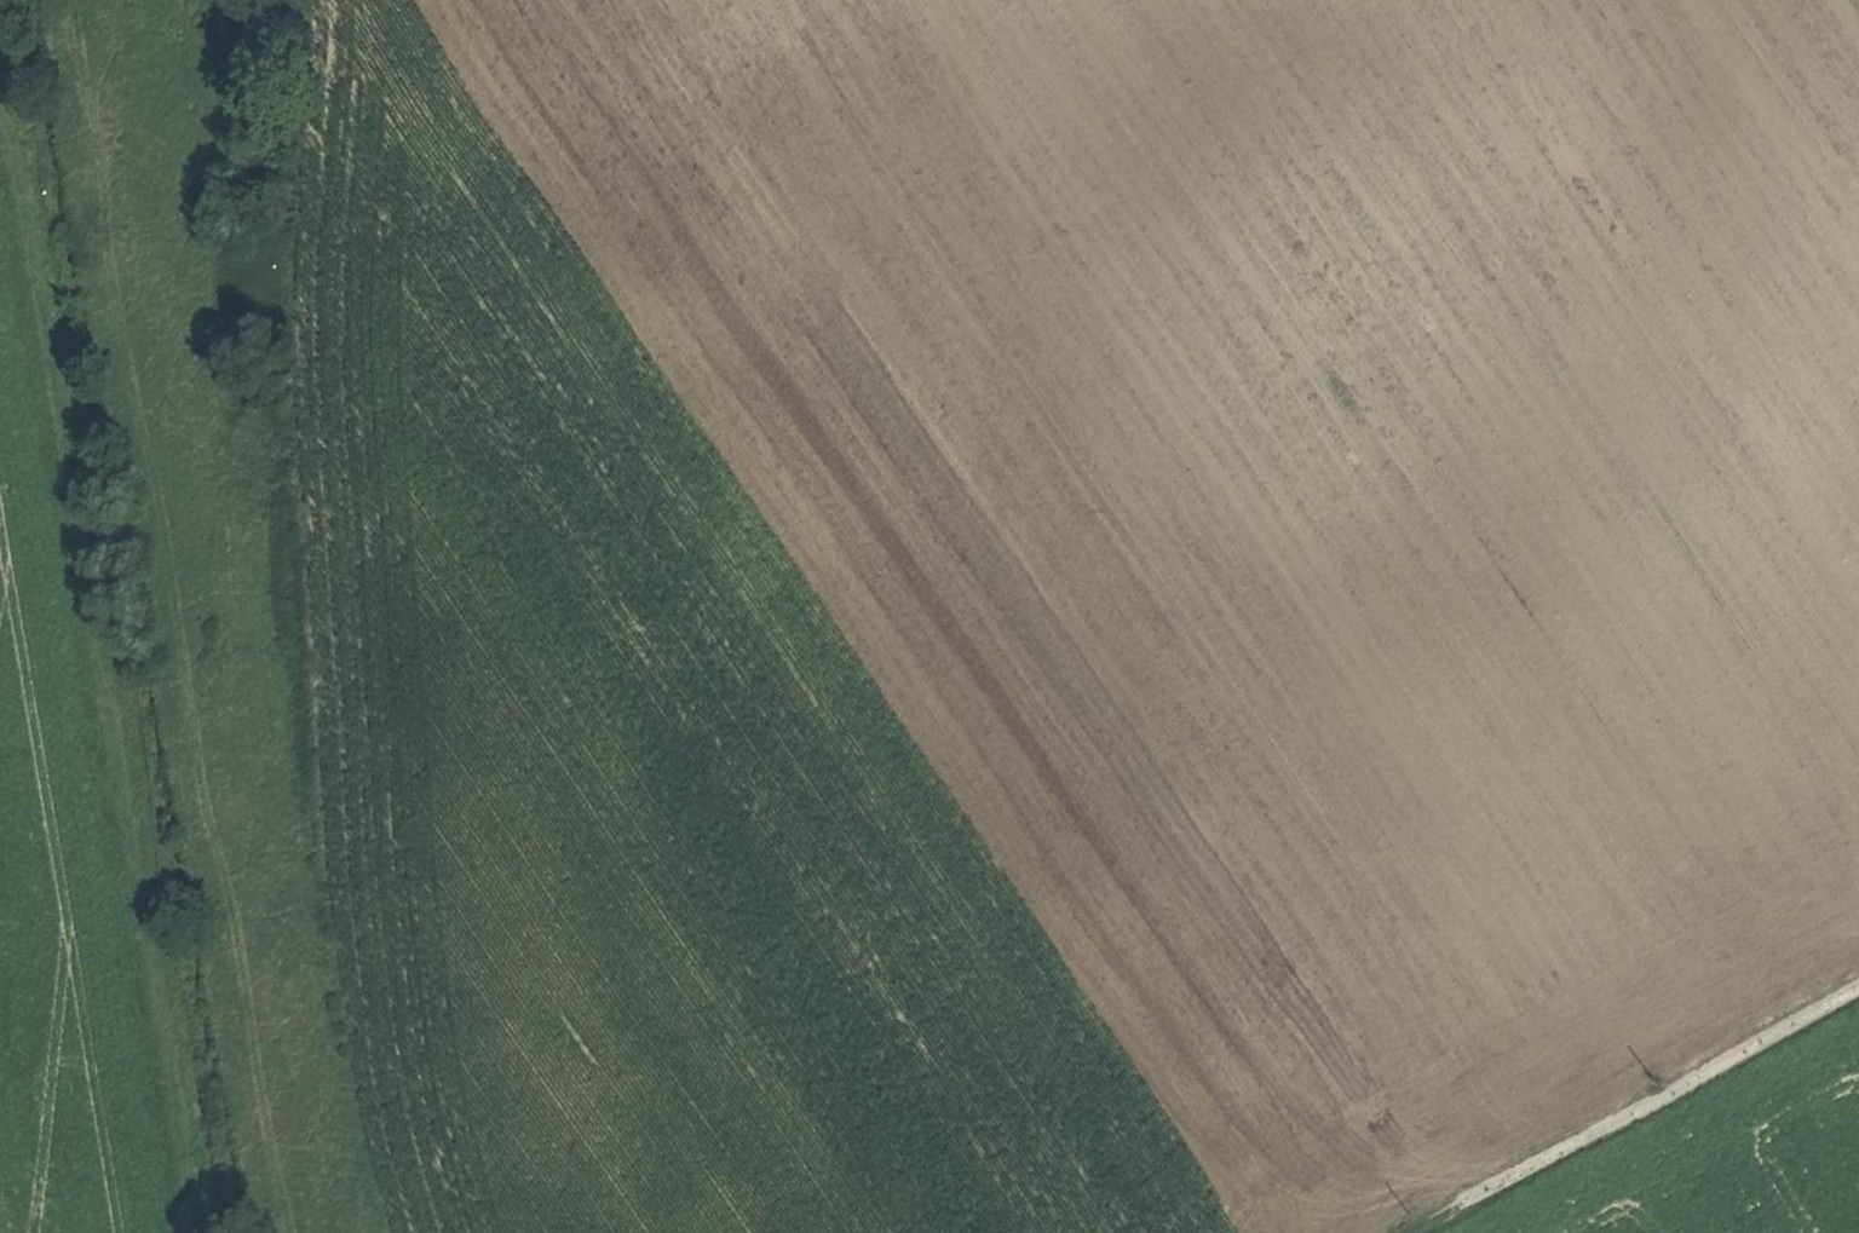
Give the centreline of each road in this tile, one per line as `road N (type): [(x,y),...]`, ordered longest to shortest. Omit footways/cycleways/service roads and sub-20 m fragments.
road 1 (track): [(1858,972),(1382,1232)]

